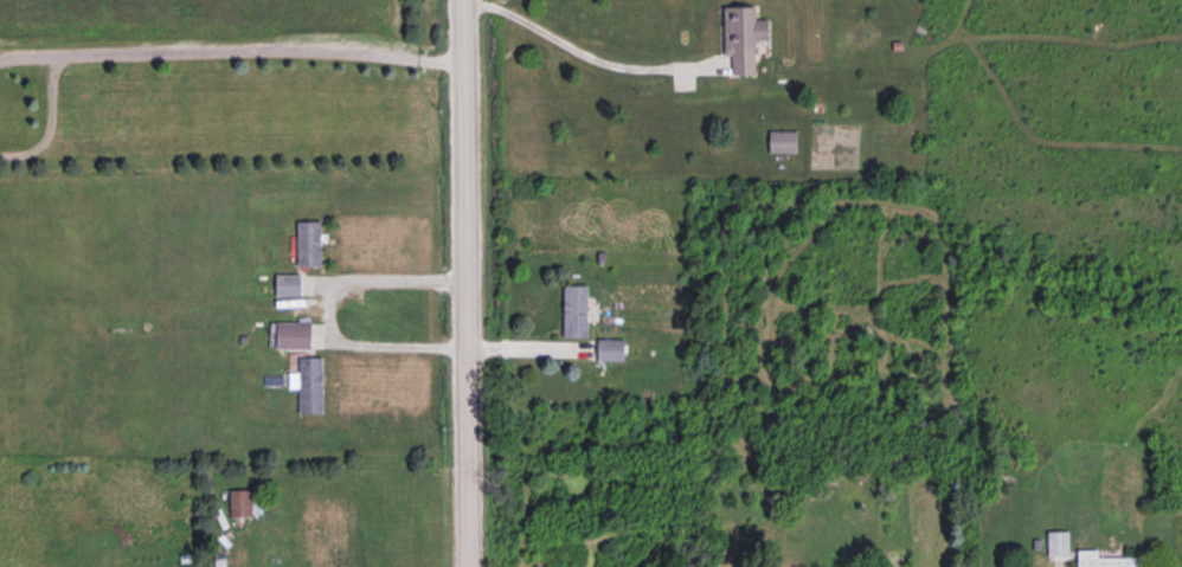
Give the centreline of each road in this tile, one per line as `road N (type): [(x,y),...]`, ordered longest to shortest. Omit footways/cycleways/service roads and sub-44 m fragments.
road 1 (tertiary): [(469,566),(464,0)]

